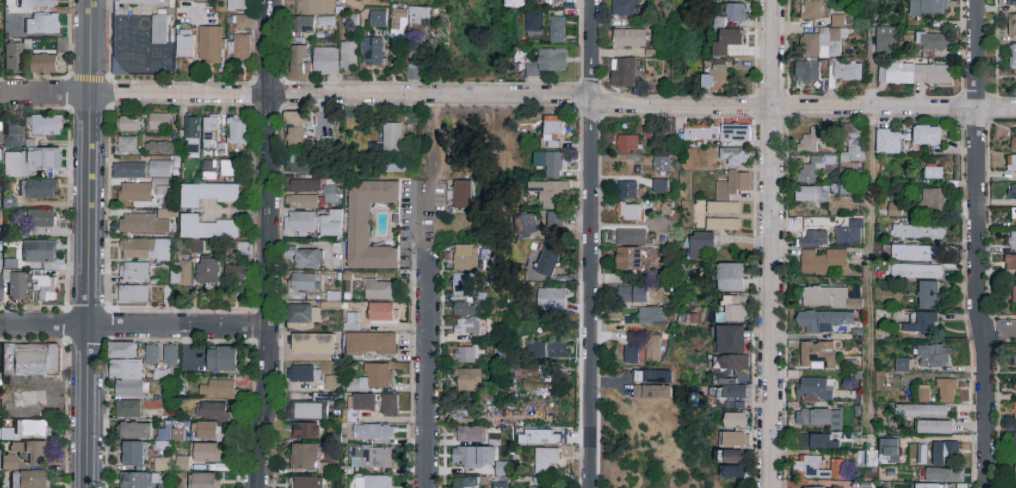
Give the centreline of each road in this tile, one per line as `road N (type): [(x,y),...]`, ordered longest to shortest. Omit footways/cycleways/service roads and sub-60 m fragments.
road 1 (residential): [(0,93),(592,100)]
road 2 (tertiary): [(256,487),(267,383),(269,0)]
road 3 (residential): [(988,487),(974,287),(974,0)]
road 4 (residential): [(592,0),(589,487)]
road 5 (residential): [(772,487),(771,0)]
road 6 (residential): [(592,100),(1015,108)]
road 7 (residential): [(85,487),(89,94)]
road 8 (residential): [(425,487),(426,189)]
road 9 (residential): [(0,325),(266,328)]

